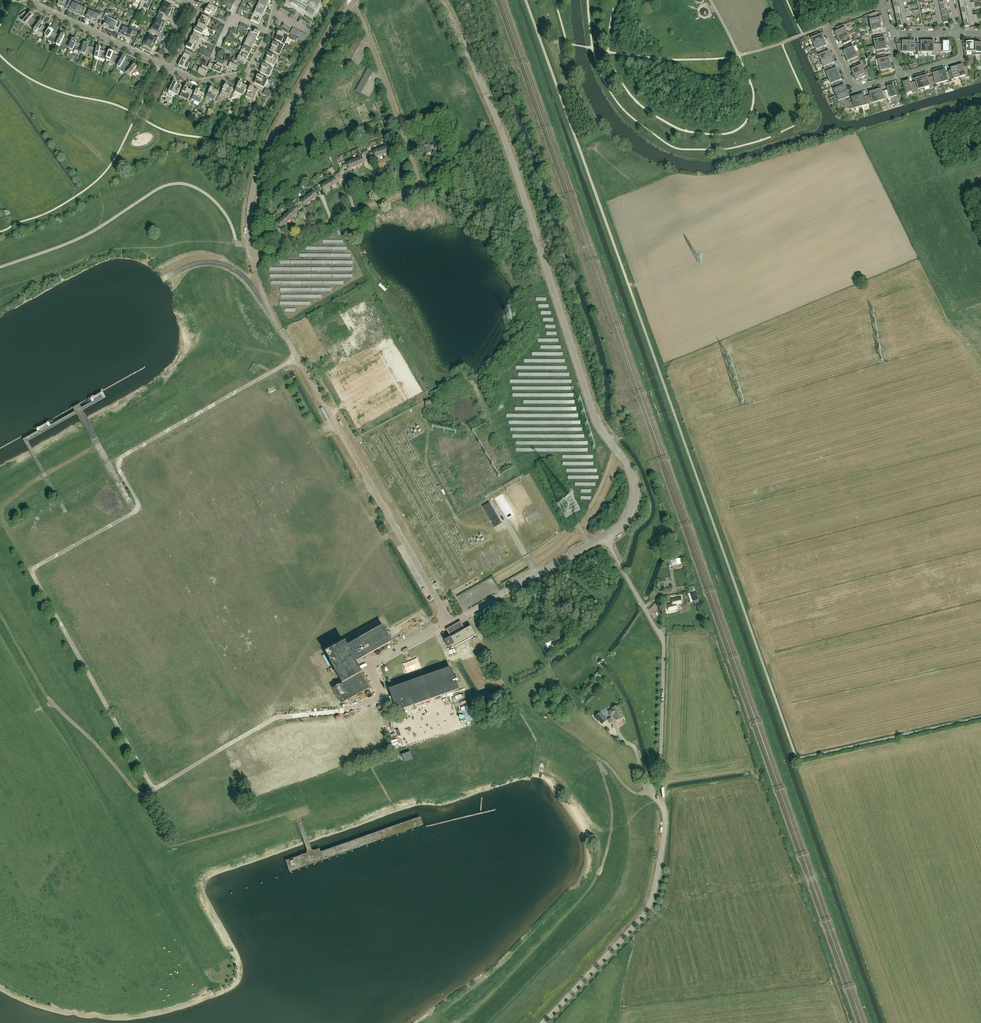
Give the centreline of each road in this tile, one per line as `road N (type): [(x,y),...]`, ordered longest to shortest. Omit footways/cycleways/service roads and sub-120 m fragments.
road 1 (unclassified): [(544,1022),(651,900),(665,821),(647,789),(660,755),(663,646),(604,538),(632,508),(633,475),(594,417),(510,153),(440,0)]
road 2 (unclassified): [(252,256),(421,186),(353,3)]
road 3 (unclassified): [(252,256),(259,170),(353,3)]
road 4 (residential): [(899,78),(857,88),(825,24),(885,5)]
road 5 (residential): [(174,72),(198,82),(246,73),(278,0)]
road 6 (residential): [(26,0),(160,65)]

